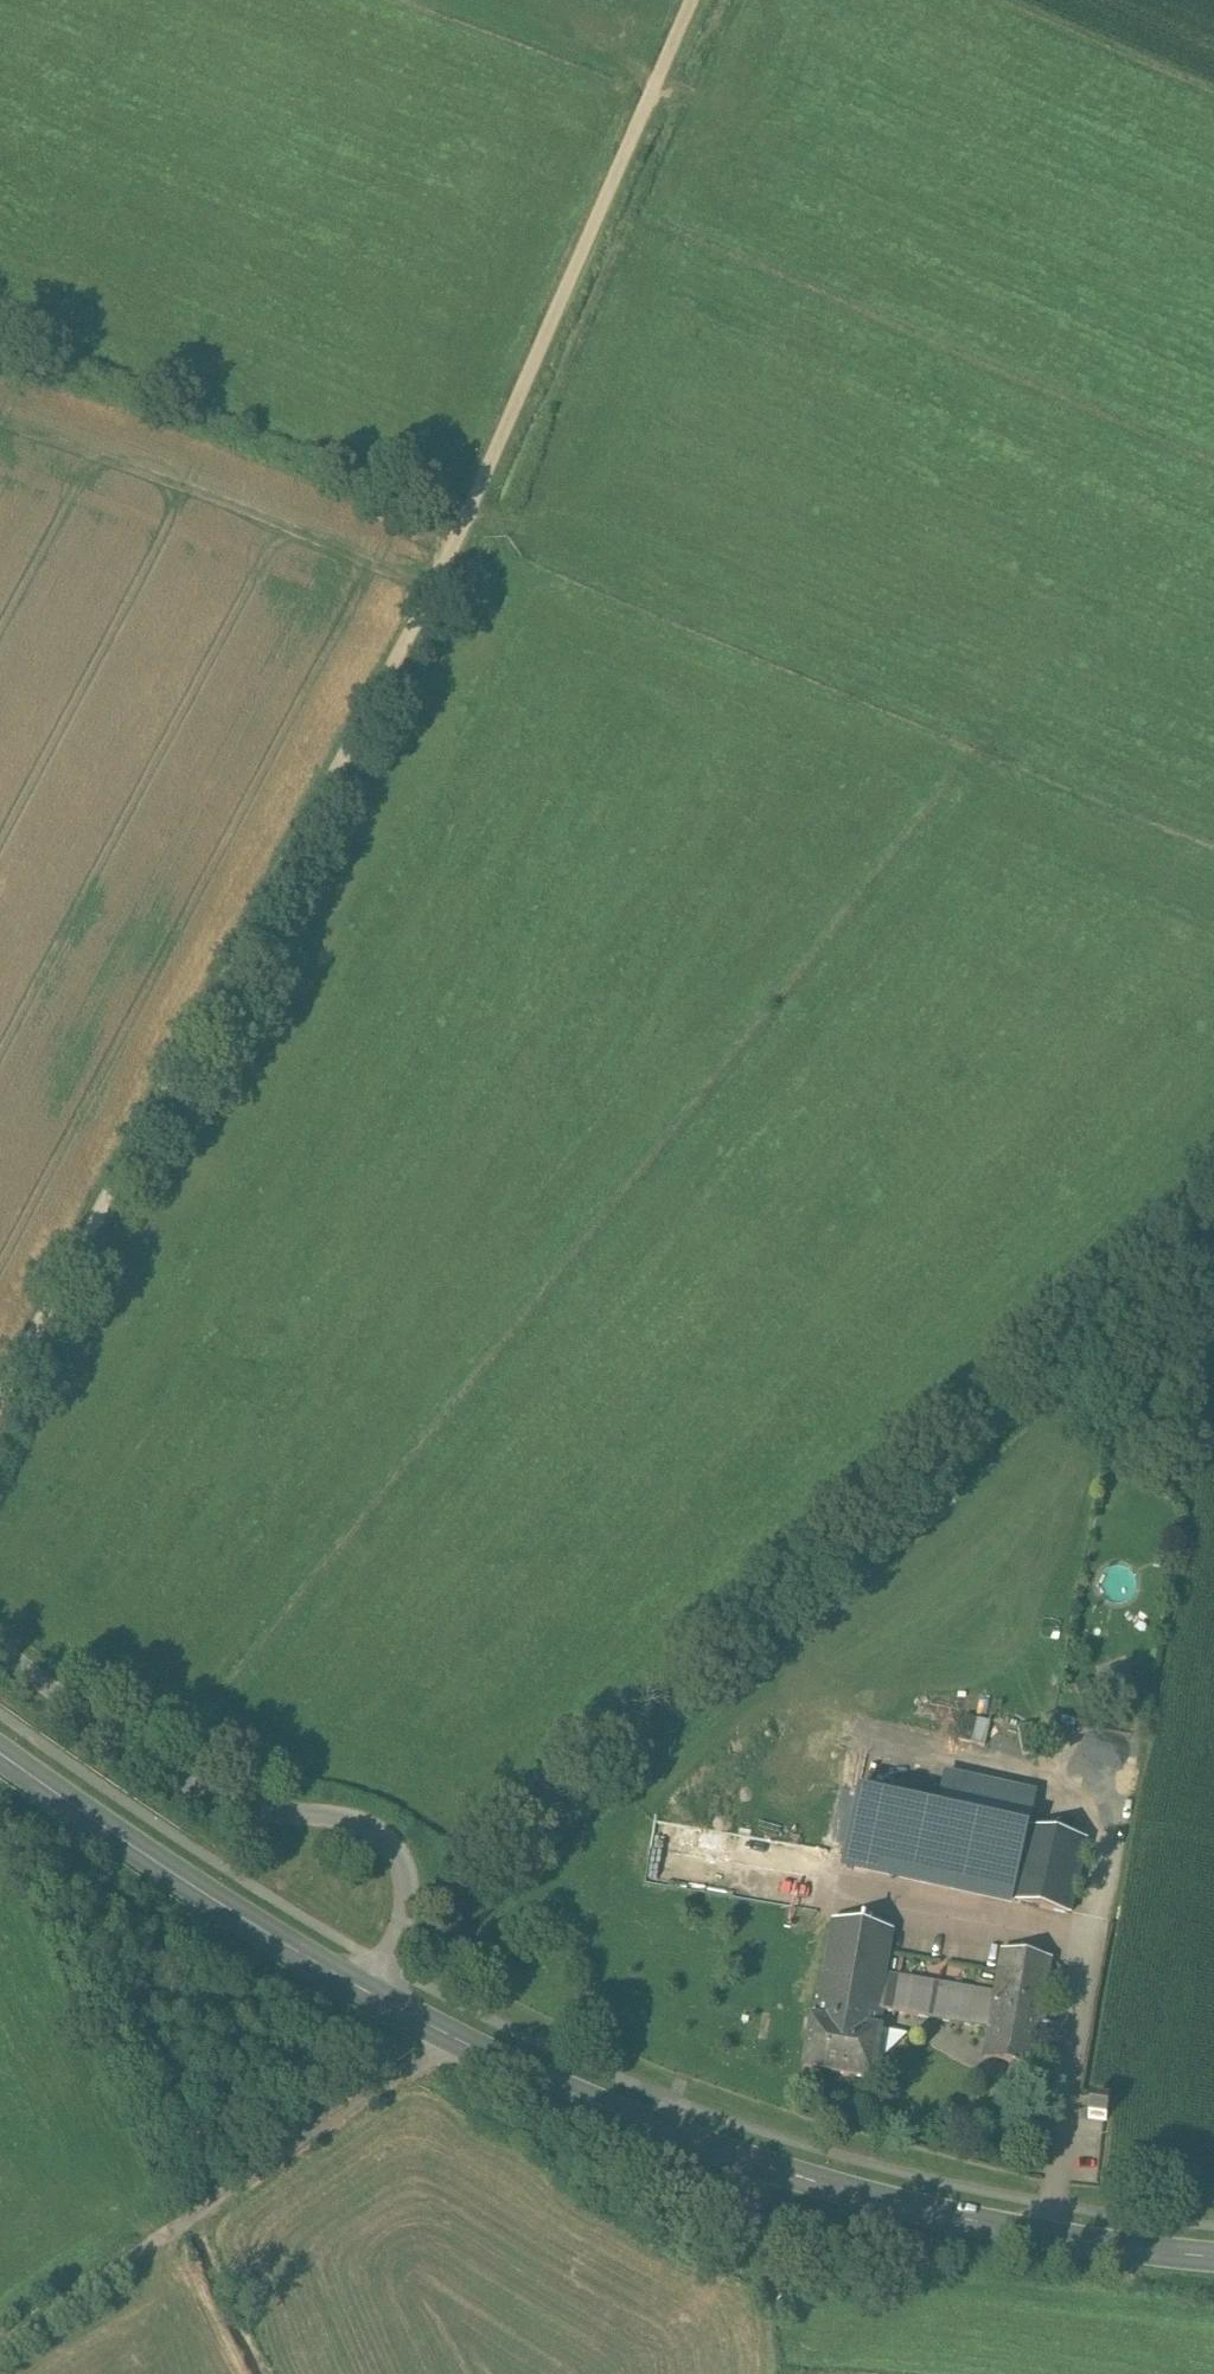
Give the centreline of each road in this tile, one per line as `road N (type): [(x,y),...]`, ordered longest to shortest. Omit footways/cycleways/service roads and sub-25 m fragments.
road 1 (track): [(691,0),(459,528),(0,1406)]
road 2 (secondary): [(1213,2259),(966,2223),(685,2143),(375,2001)]
road 3 (unclassified): [(375,2001),(411,1896),(406,1859),(381,1832),(326,1809),(204,1791),(0,1643)]
road 4 (track): [(458,2041),(373,2090),(0,2355)]
road 5 (secondary): [(375,2001),(0,1761)]

